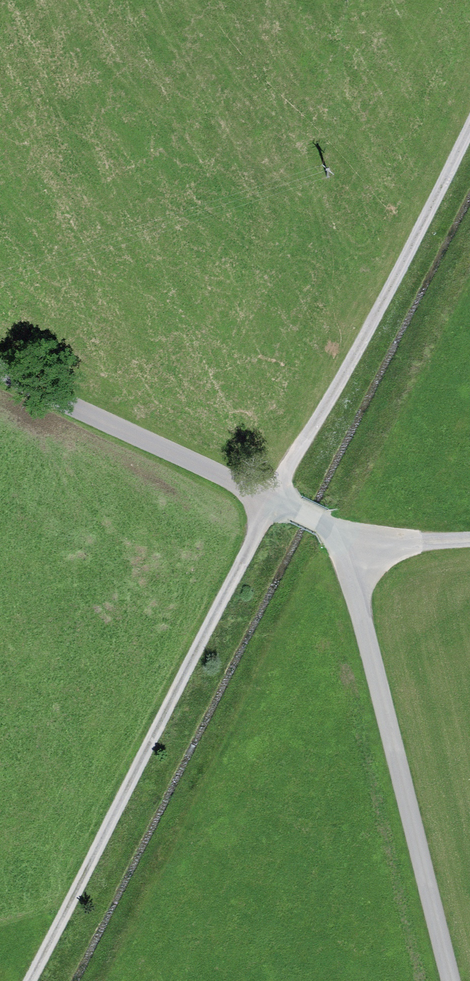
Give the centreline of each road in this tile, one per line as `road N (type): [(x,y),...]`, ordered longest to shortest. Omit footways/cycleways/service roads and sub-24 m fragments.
road 1 (unclassified): [(0,364),(323,522),(347,550),(452,980)]
road 2 (track): [(271,498),(27,980)]
road 3 (track): [(271,498),(469,131)]
road 4 (track): [(469,535),(347,550)]

